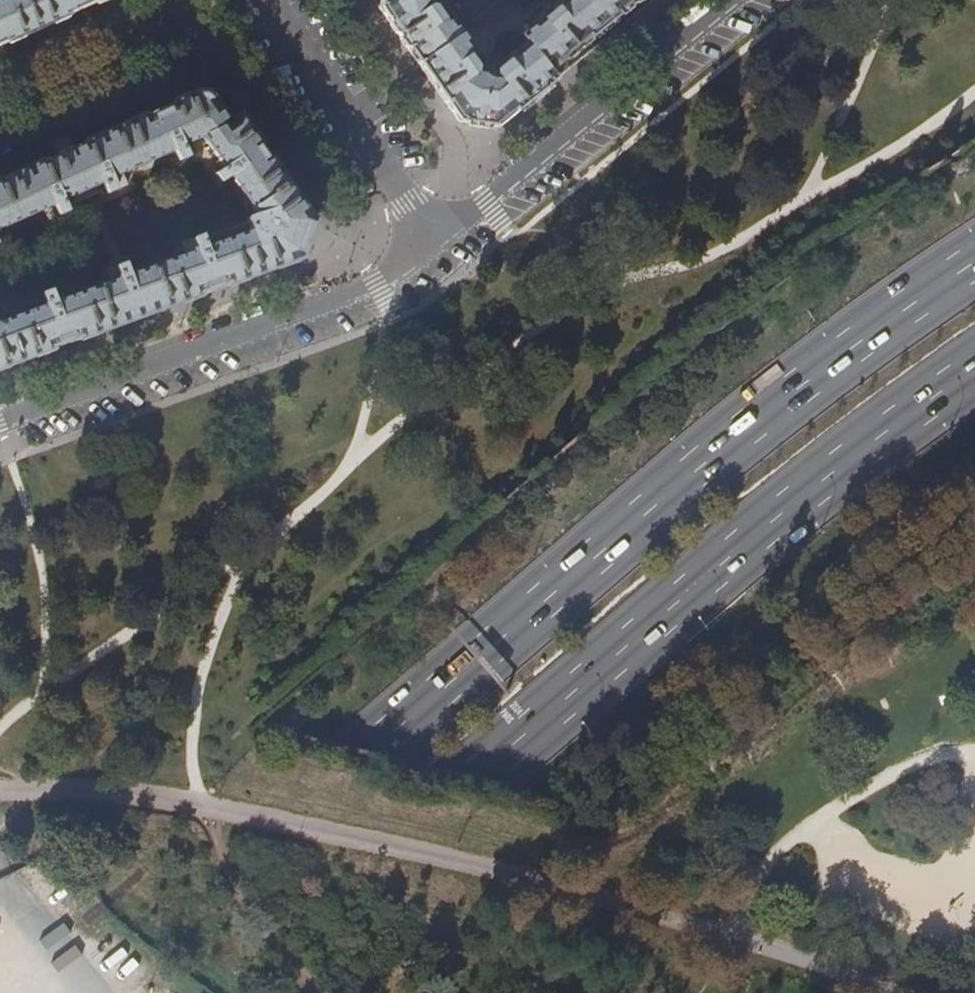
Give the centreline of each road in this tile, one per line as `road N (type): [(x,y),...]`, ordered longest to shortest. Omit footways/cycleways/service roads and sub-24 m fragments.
road 1 (trunk): [(974,265),(670,492),(389,746),(90,992)]
road 2 (trunk): [(215,992),(742,542),(974,362)]
road 3 (residential): [(432,243),(376,284),(0,422)]
road 4 (residential): [(733,0),(432,243)]
road 5 (residential): [(432,243),(266,0)]

